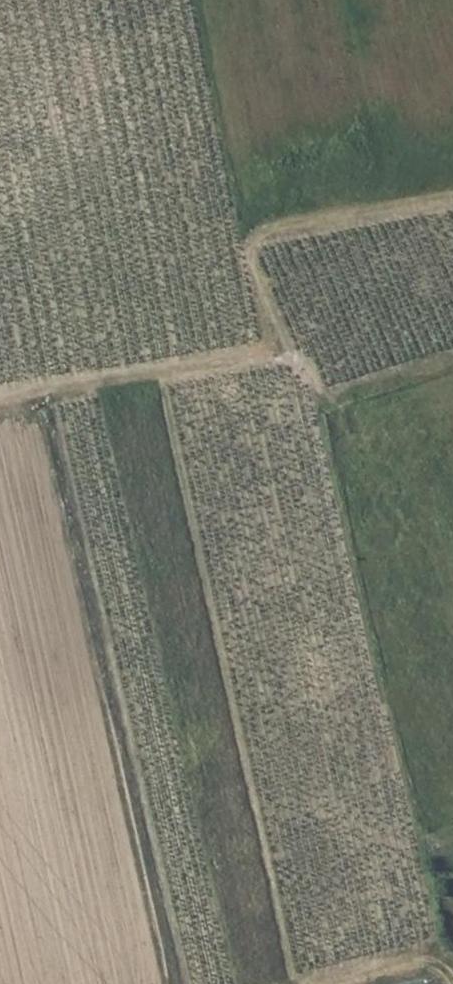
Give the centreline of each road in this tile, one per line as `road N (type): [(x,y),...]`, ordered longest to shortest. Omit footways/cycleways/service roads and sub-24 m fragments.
road 1 (track): [(0,405),(272,344),(245,248),(452,201)]
road 2 (track): [(301,983),(435,953),(447,983)]

